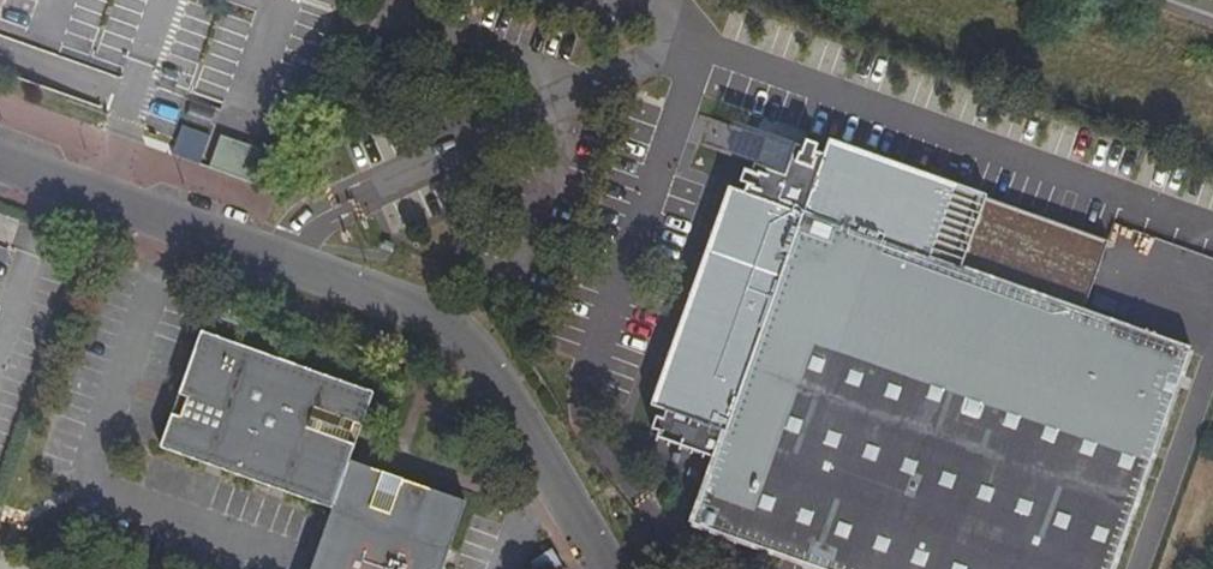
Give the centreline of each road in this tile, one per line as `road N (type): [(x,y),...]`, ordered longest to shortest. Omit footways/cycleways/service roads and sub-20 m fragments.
road 1 (unclassified): [(564,492),(467,338),(413,302),(0,162)]

